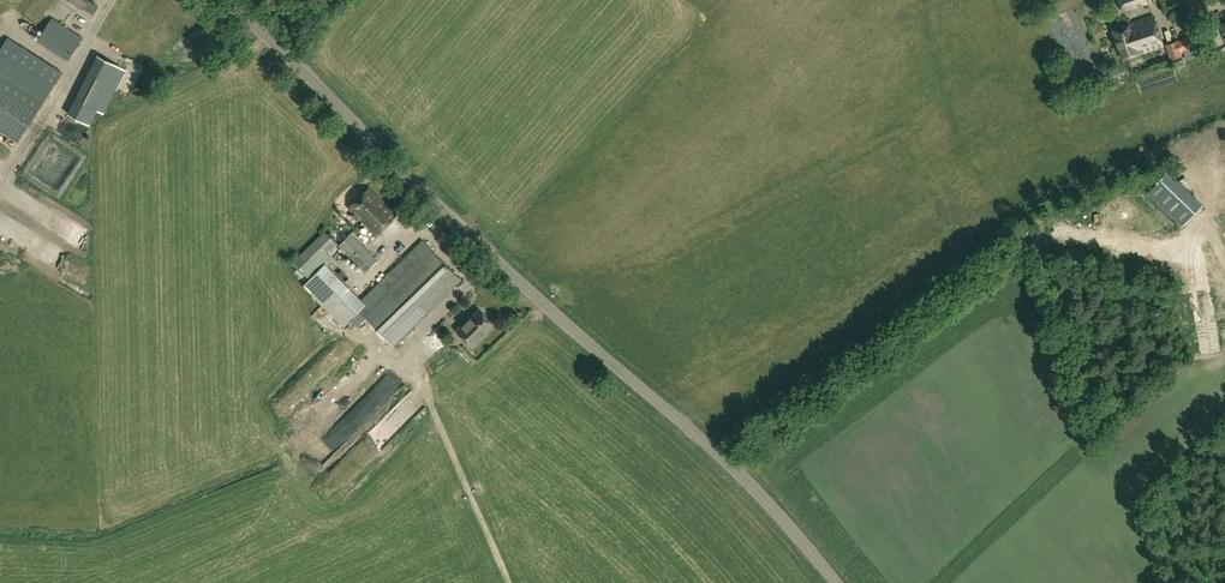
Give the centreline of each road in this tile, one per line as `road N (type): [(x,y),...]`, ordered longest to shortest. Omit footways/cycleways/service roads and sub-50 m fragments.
road 1 (unclassified): [(832,582),(692,436),(468,241),(282,54),(216,0)]

